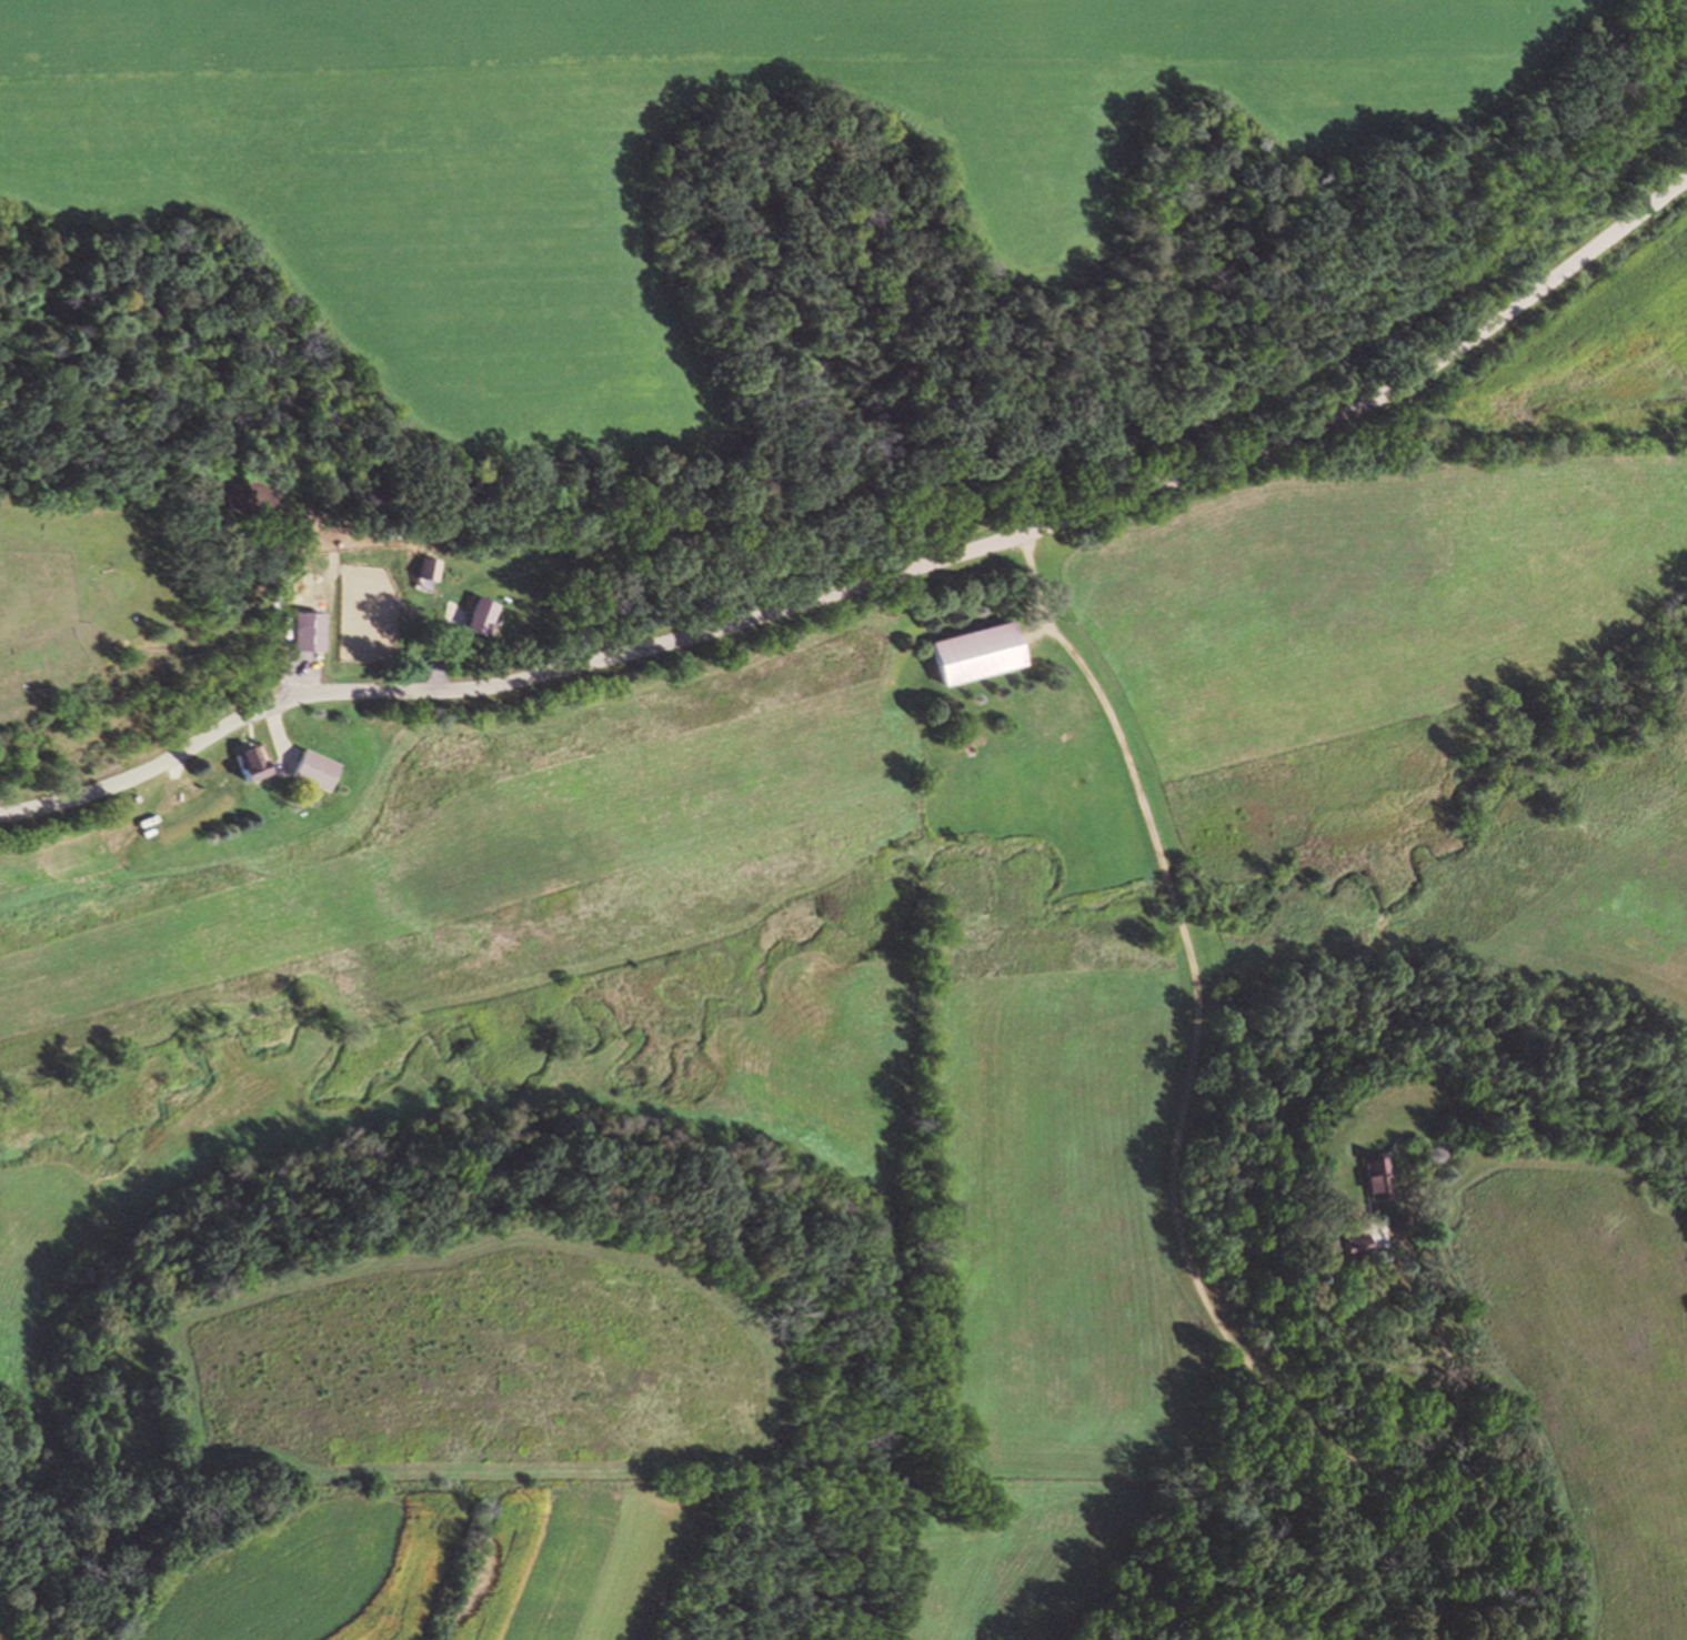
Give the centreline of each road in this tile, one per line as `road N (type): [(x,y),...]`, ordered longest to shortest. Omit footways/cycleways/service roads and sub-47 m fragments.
road 1 (residential): [(0,820),(124,786),(278,710),(321,700),(533,687),(1027,540),(1267,451),(1405,389),(1480,341),(1686,179)]

